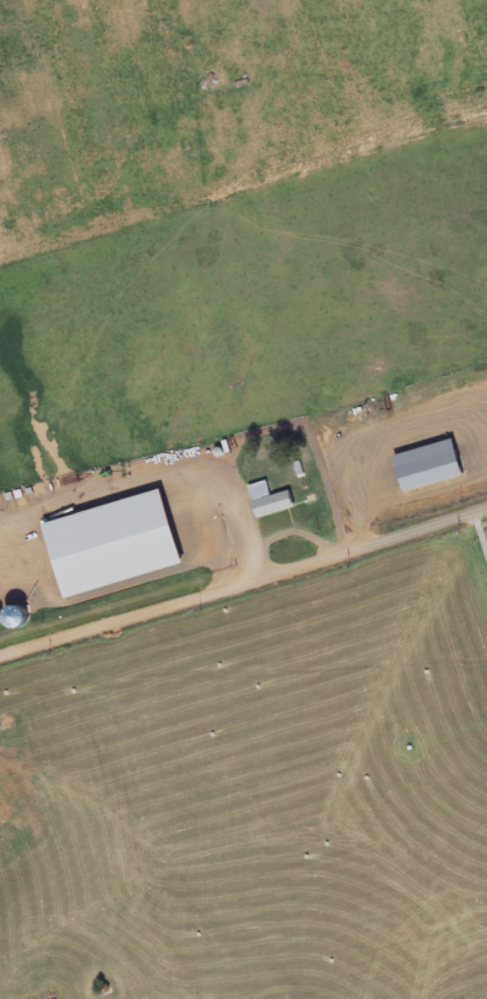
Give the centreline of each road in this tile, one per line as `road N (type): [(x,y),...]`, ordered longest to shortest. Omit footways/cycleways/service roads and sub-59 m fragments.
road 1 (residential): [(0,658),(486,506)]

